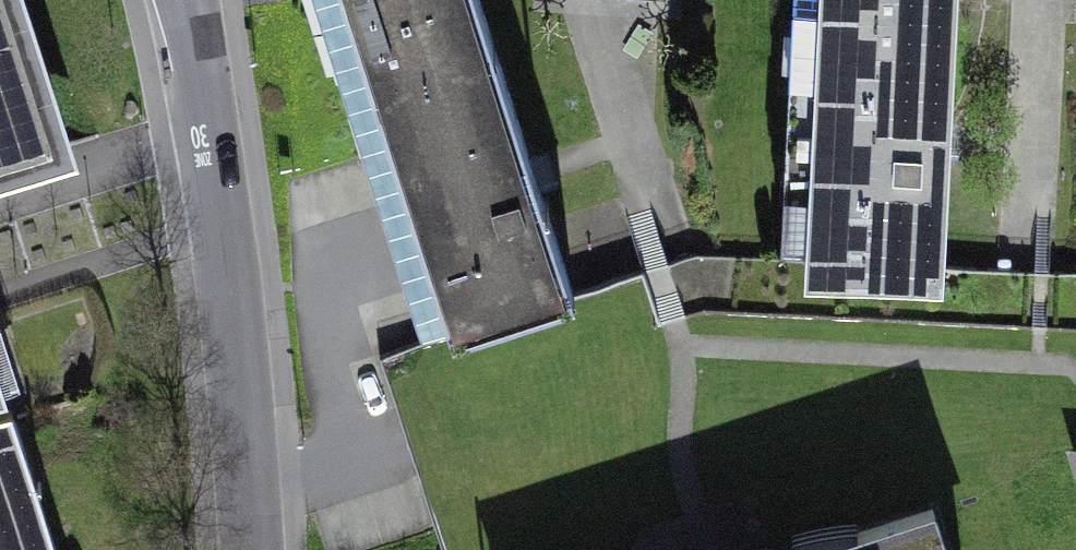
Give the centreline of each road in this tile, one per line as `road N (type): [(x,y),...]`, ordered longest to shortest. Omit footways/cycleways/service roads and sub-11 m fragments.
road 1 (residential): [(181,0),(212,153),(252,549)]

